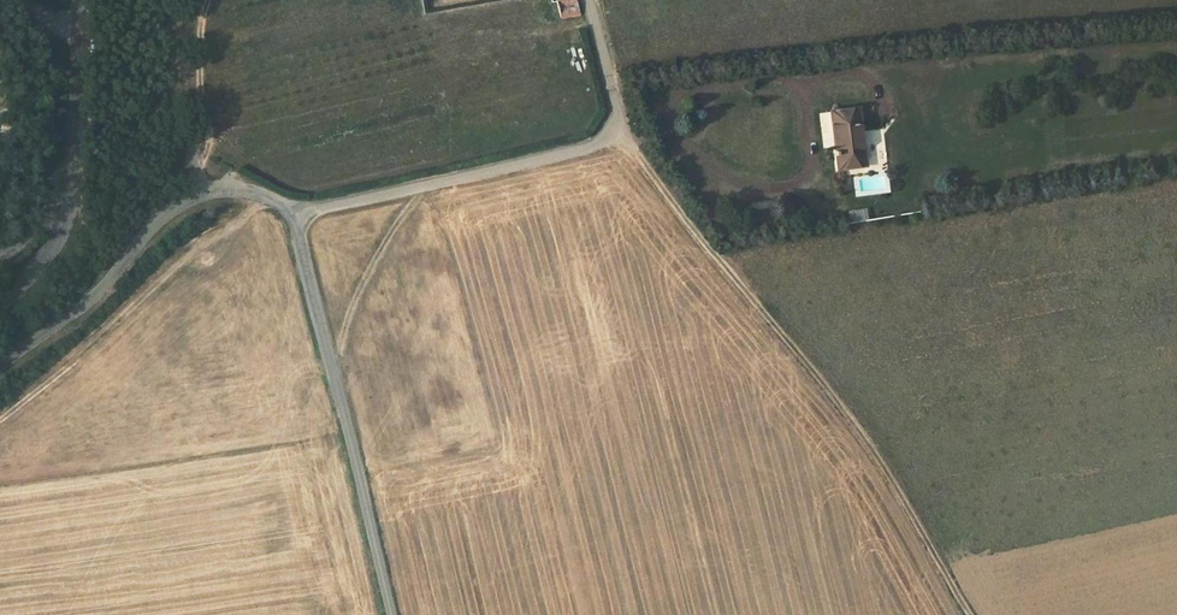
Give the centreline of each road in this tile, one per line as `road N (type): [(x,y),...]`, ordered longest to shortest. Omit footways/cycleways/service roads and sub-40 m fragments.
road 1 (track): [(608,136),(628,146),(826,388),(967,614)]
road 2 (unclassified): [(587,0),(615,122),(592,149),(296,213)]
road 3 (unclassified): [(296,213),(387,614)]
road 4 (track): [(270,199),(171,272),(0,420)]
road 5 (unclassified): [(77,0),(62,241),(0,303)]
road 6 (unclassified): [(0,364),(68,317),(173,207),(206,189)]
road 7 (residential): [(167,0),(176,112),(206,189)]

